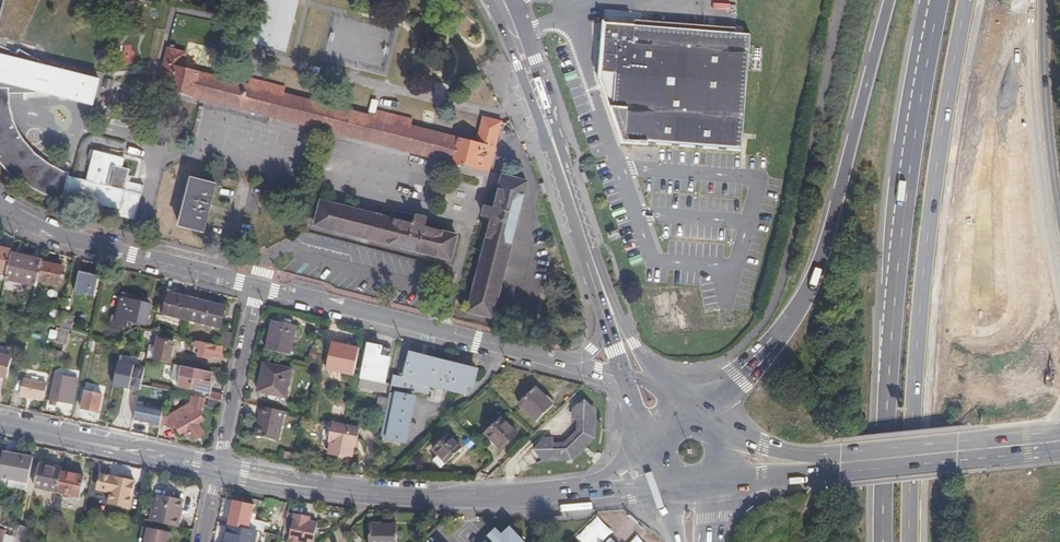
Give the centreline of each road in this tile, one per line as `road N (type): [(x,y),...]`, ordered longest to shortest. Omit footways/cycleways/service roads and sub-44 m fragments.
road 1 (trunk): [(909,541),(928,235),(968,0)]
road 2 (trunk): [(934,0),(894,256),(882,541)]
road 3 (trunk): [(885,20),(809,290),(746,374),(690,408)]
road 4 (trunk): [(885,20),(866,464)]
road 5 (residential): [(560,361),(256,287)]
road 6 (secondary): [(499,0),(592,258)]
road 7 (residential): [(256,287),(53,235),(0,207)]
road 8 (tertiary): [(214,469),(359,493),(458,498)]
road 9 (tertiary): [(0,423),(214,469)]
road 10 (tertiary): [(644,437),(617,470),(601,476),(458,498)]
road 11 (tertiary): [(839,464),(1041,444)]
road 12 (tertiary): [(458,498),(660,486)]
road 13 (trunk): [(1047,190),(1039,0)]
road 14 (residential): [(214,469),(256,287)]
road 15 (secondary): [(663,384),(644,365),(592,258)]
road 16 (tertiary): [(1059,365),(1033,388),(1024,419),(1033,450),(1059,472)]
road 17 (tertiary): [(713,483),(839,464)]

